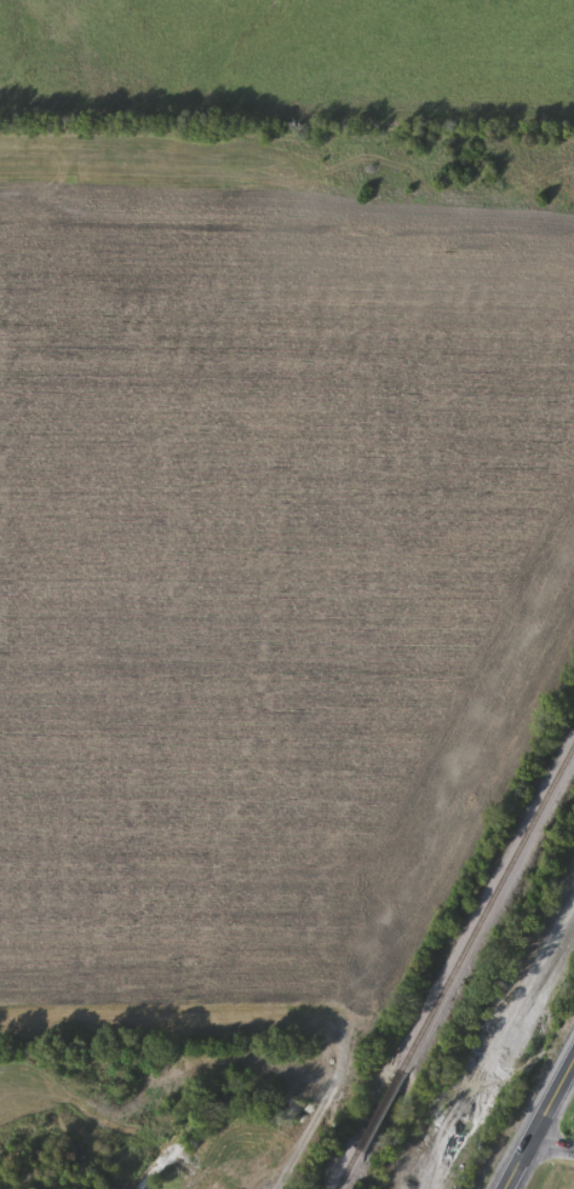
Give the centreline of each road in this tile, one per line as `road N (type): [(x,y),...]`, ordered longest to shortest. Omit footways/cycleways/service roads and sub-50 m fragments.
road 1 (primary): [(502,1188),(573,1056)]

